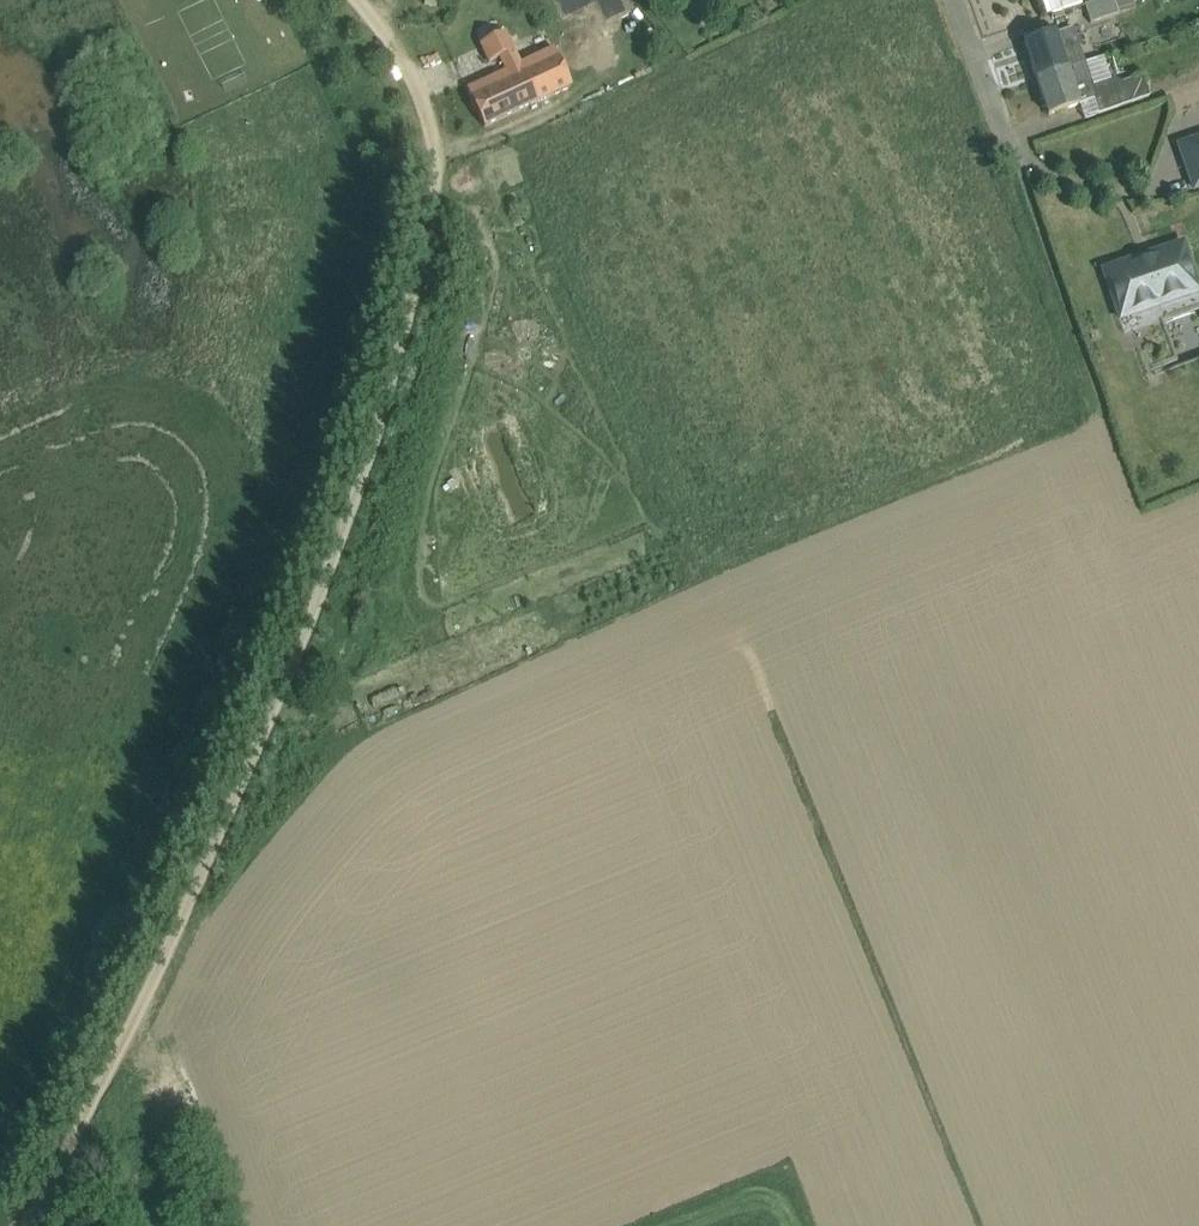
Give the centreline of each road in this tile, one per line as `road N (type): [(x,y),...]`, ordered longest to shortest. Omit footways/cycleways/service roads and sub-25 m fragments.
road 1 (track): [(31,1225),(155,991),(324,617),(390,417),(440,183),(437,129),(395,50),(353,0)]
road 2 (residential): [(1013,155),(958,0)]

